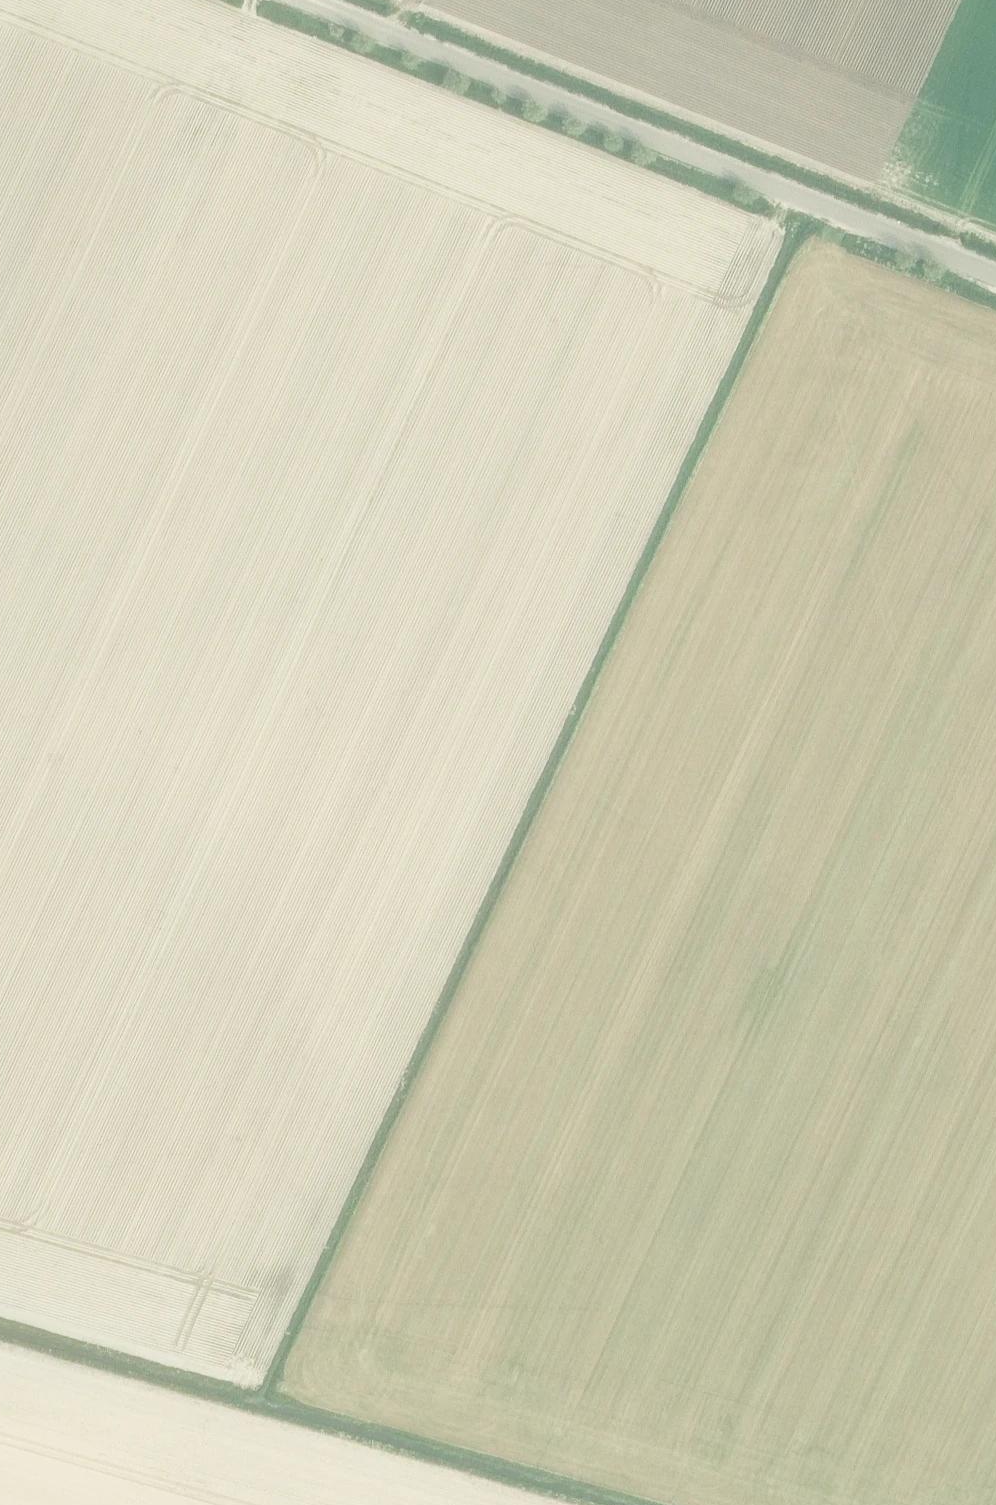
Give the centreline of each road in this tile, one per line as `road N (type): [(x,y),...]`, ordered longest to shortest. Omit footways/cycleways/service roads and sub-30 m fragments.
road 1 (unclassified): [(995,275),(304,0)]

